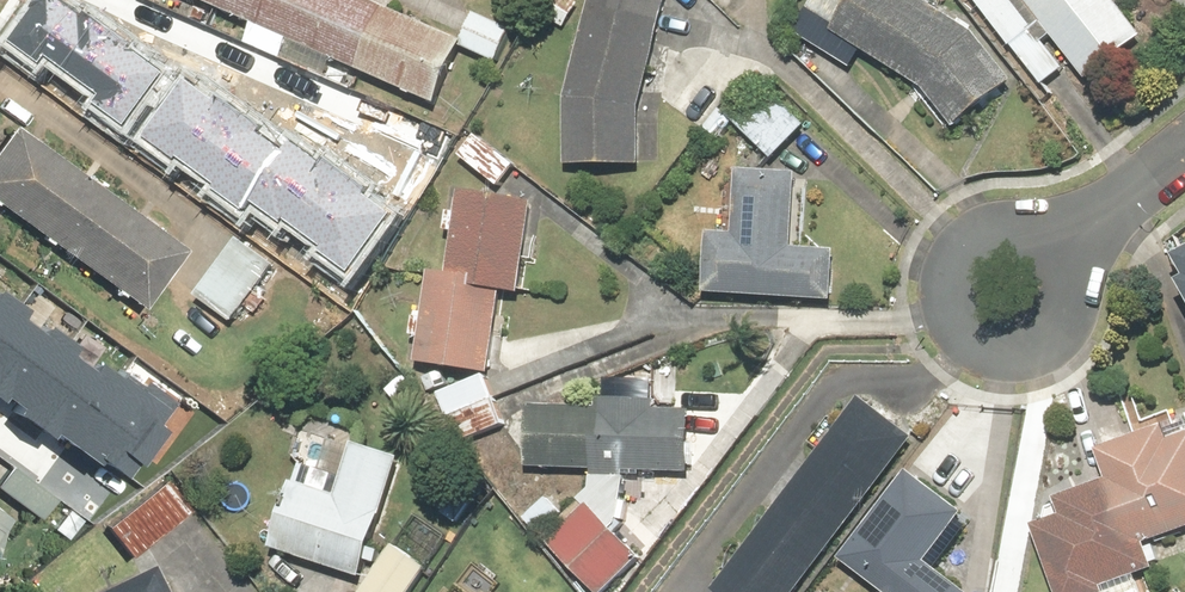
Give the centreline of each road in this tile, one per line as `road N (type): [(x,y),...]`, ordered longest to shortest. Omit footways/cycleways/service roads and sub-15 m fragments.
road 1 (residential): [(990,311),(1184,149)]

